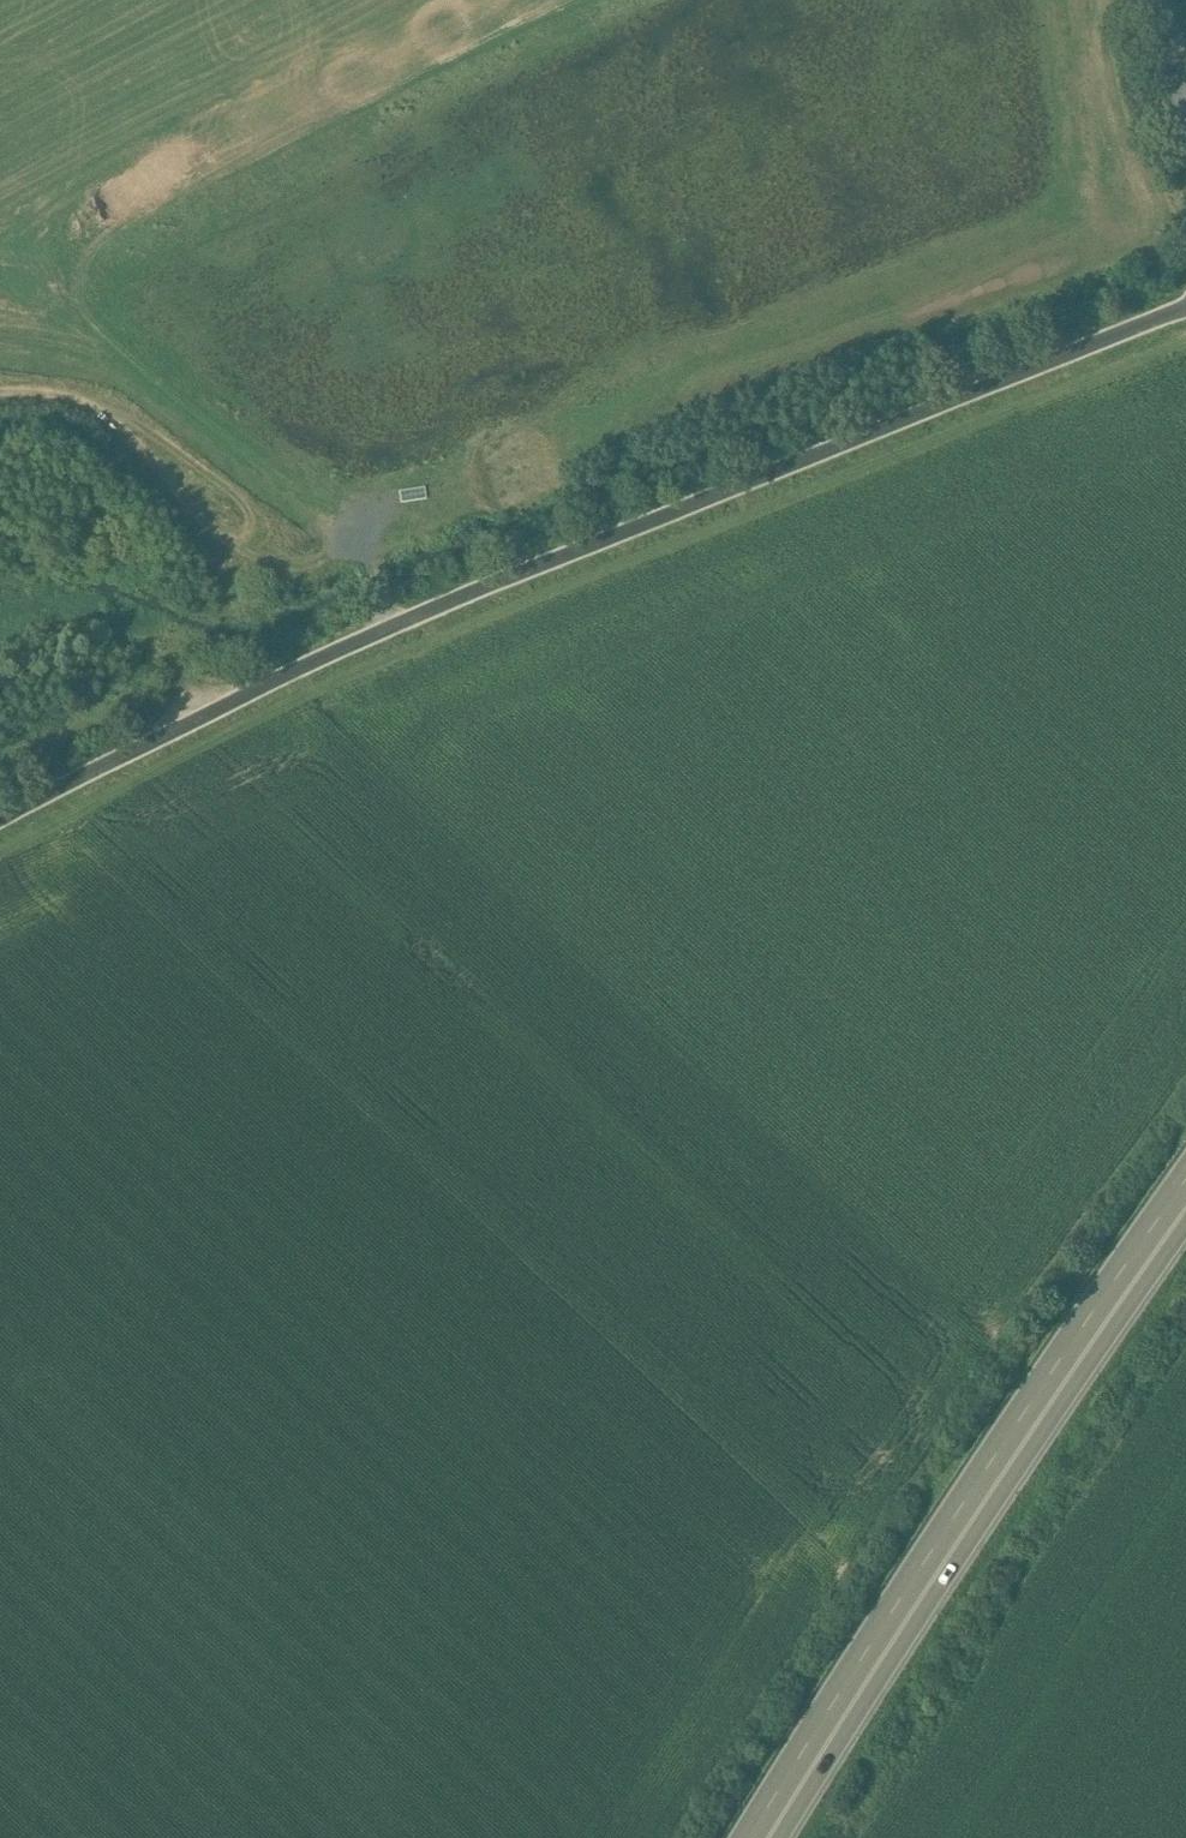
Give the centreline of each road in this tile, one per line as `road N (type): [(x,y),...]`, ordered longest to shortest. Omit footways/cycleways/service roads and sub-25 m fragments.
road 1 (unclassified): [(1185,311),(491,586),(0,819)]
road 2 (trunk): [(1185,1202),(1054,1380),(763,1837)]

